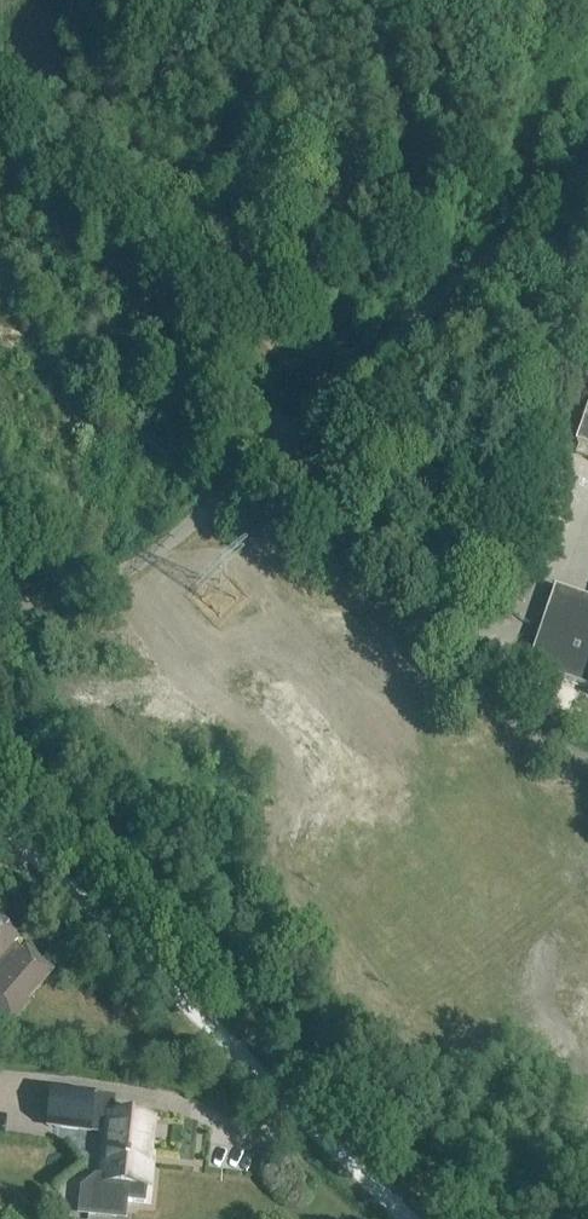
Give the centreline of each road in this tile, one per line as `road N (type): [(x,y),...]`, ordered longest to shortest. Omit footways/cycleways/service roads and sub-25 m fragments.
road 1 (unclassified): [(406,1218),(0,817)]

